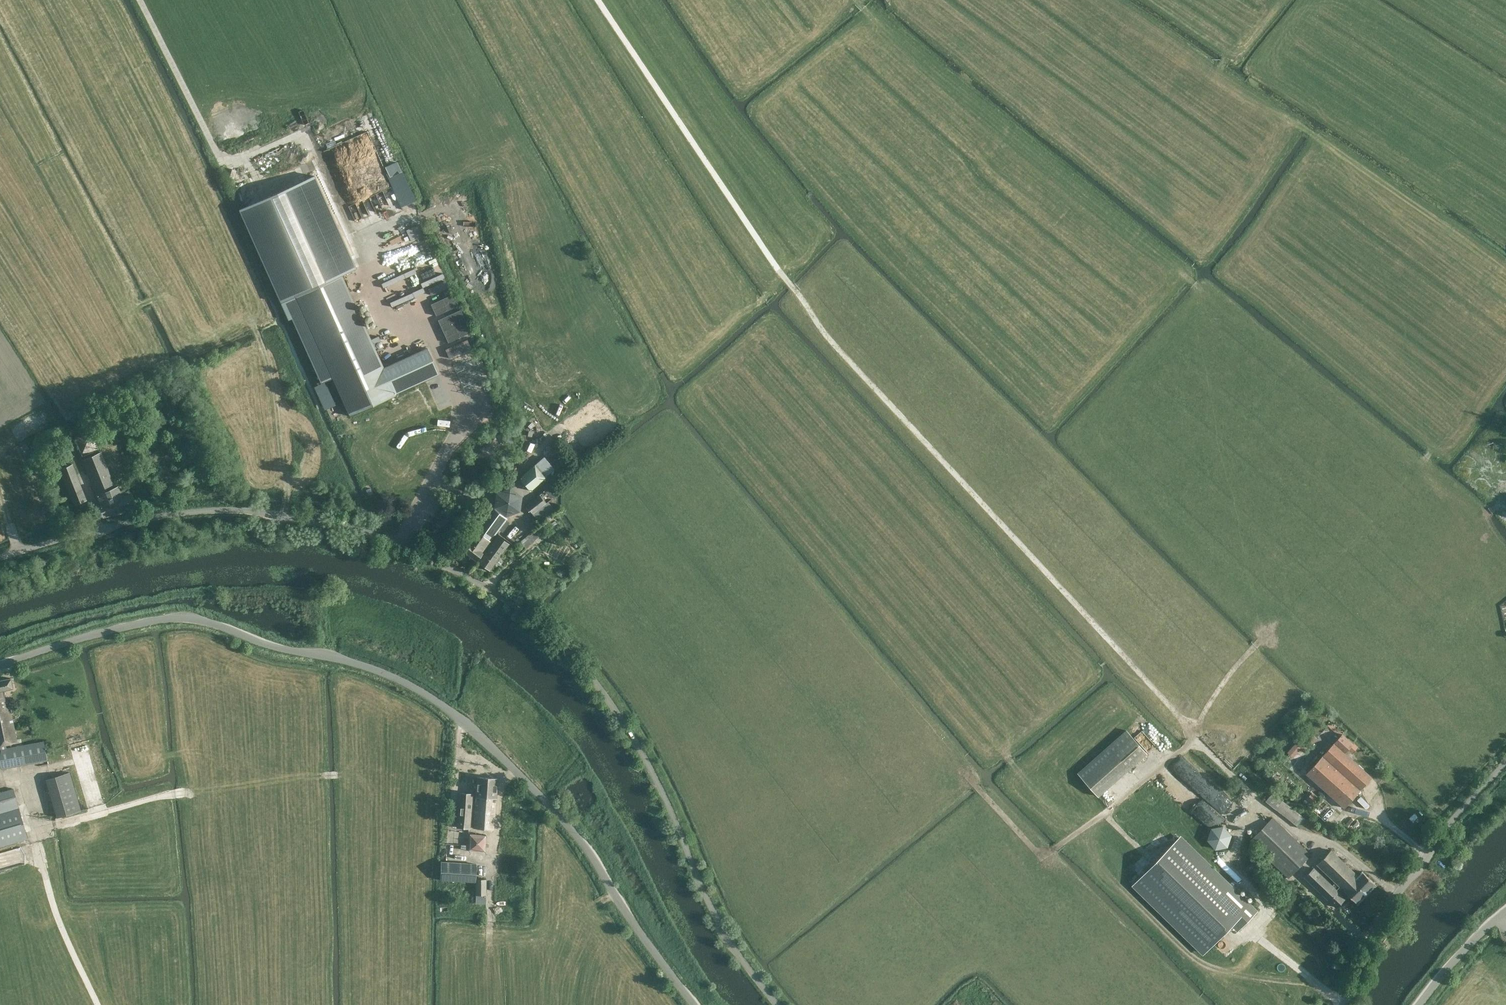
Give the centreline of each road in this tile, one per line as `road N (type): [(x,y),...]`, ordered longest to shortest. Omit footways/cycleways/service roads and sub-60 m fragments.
road 1 (track): [(597,0),(820,327),(1194,736),(1233,671),(1269,630)]
road 2 (unclassified): [(780,1004),(725,931),(653,774),(611,706),(566,641),(506,600),(419,552),(349,527),(233,509),(168,514),(0,558)]
road 3 (unclassified): [(0,665),(178,617),(406,683),(470,727),(554,810),(694,1004)]
road 4 (track): [(1269,630),(1201,288),(1148,252),(857,0)]
road 5 (track): [(401,545),(465,421),(429,332),(354,239),(302,135),(223,162),(140,0)]
road 6 (track): [(1194,736),(1048,853),(1037,852),(965,774)]
road 7 (unclassified): [(1505,764),(1370,932),(1340,1004)]
road 8 (track): [(159,296),(256,328),(188,166)]
road 9 (track): [(99,1004),(51,901),(16,778),(0,772)]
road 10 (track): [(1196,741),(1296,832),(1334,845),(1398,893)]
road 11 (track): [(1269,630),(1505,702)]
road 12 (track): [(256,328),(276,390),(284,517)]
road 13 (track): [(571,1004),(571,938),(591,908),(616,896)]
road 14 (unclassified): [(1416,1004),(1457,953),(1505,913)]
road 15 (track): [(1420,465),(1505,373)]

